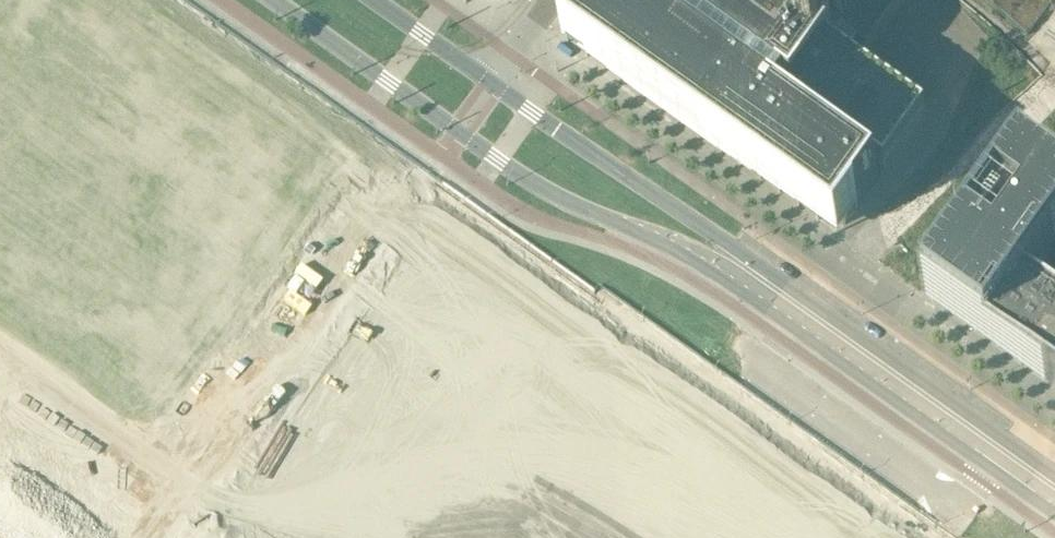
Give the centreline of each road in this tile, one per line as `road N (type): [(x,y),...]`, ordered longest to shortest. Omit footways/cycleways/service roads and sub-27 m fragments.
road 1 (secondary): [(274,0),(499,163),(628,231),(761,280)]
road 2 (secondary): [(761,280),(1054,492)]
road 3 (secondary): [(761,280),(698,223),(493,82)]
road 4 (secondary): [(493,82),(375,0)]

